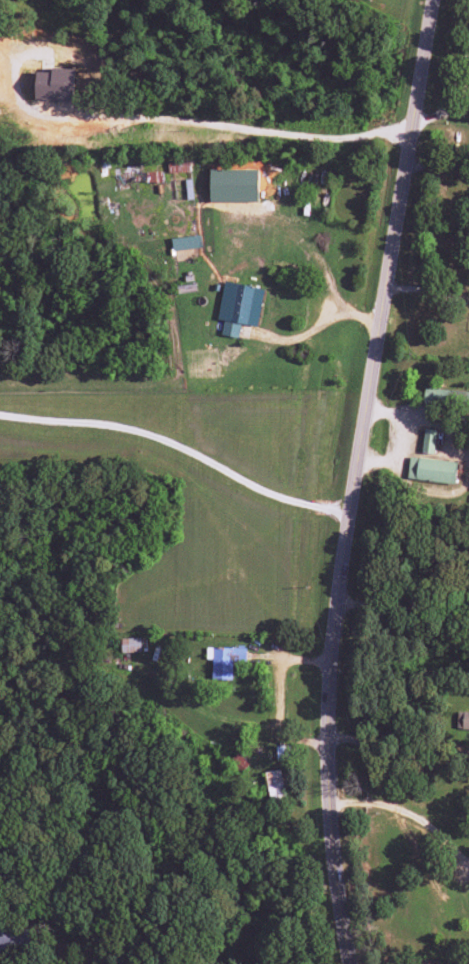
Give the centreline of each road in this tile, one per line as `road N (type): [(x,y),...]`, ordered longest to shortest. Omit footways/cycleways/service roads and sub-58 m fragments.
road 1 (secondary): [(348,963),(330,845),(337,641),(431,0)]

